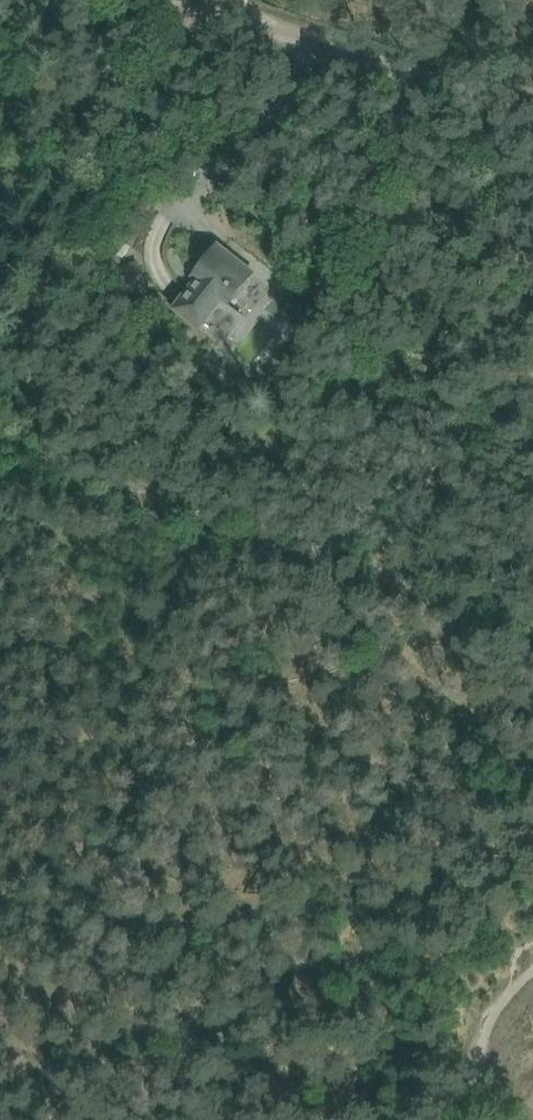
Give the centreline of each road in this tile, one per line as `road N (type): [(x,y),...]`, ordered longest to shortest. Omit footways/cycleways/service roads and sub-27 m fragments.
road 1 (residential): [(532,622),(0,446)]
road 2 (track): [(0,398),(199,9)]
road 3 (residential): [(532,120),(199,9)]

